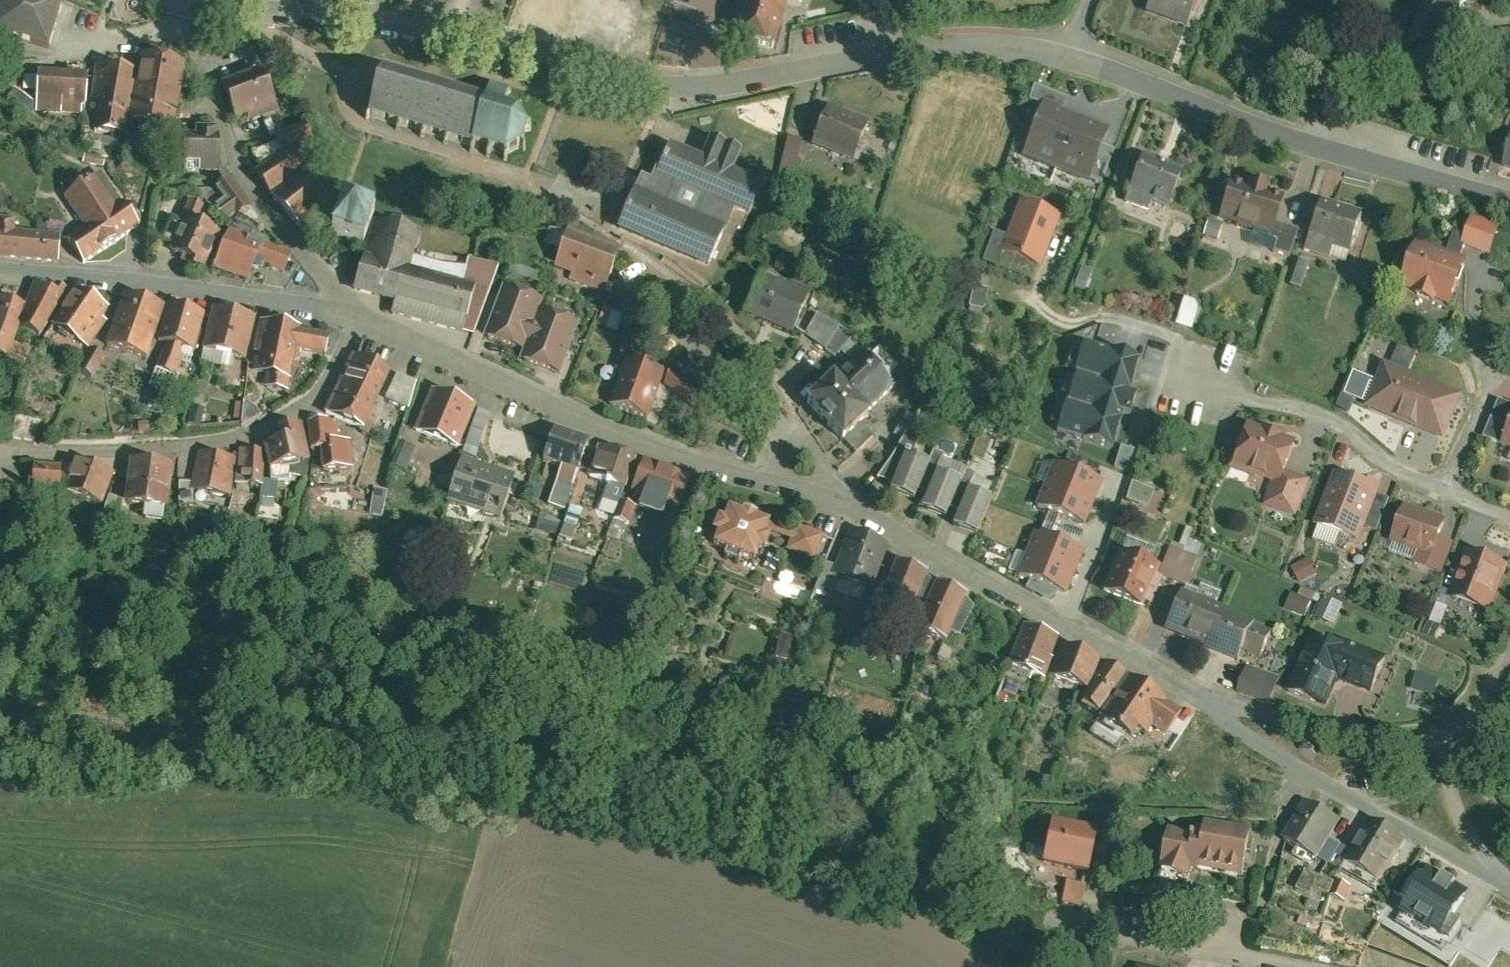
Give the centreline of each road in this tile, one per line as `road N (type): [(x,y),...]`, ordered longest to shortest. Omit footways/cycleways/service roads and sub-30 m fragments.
road 1 (residential): [(300,0),(672,76),(760,71),(915,44),(1069,51),(1215,108),(1509,198)]
road 2 (residential): [(1189,708),(863,516),(712,475),(346,317)]
road 3 (residential): [(346,317),(339,369),(312,412),(274,434),(233,449),(137,458),(0,458)]
road 4 (residential): [(346,317),(192,291),(0,276)]
road 5 (residential): [(197,23),(242,166),(346,317)]
road 6 (residential): [(1304,783),(1289,813),(1240,822),(1031,820)]
road 7 (residential): [(1448,490),(1406,472),(1327,418),(1208,378)]
road 8 (residential): [(1448,751),(1370,756),(1189,708)]
road 9 (residential): [(1509,894),(1304,783)]
road 10 (residential): [(0,46),(56,50),(197,23)]
road 11 (residential): [(1244,966),(1083,936)]
road 12 (residential): [(1448,751),(1466,828),(1509,892)]
road 13 (residential): [(1304,783),(1189,708)]
road 14 (residential): [(1448,490),(1498,368)]

